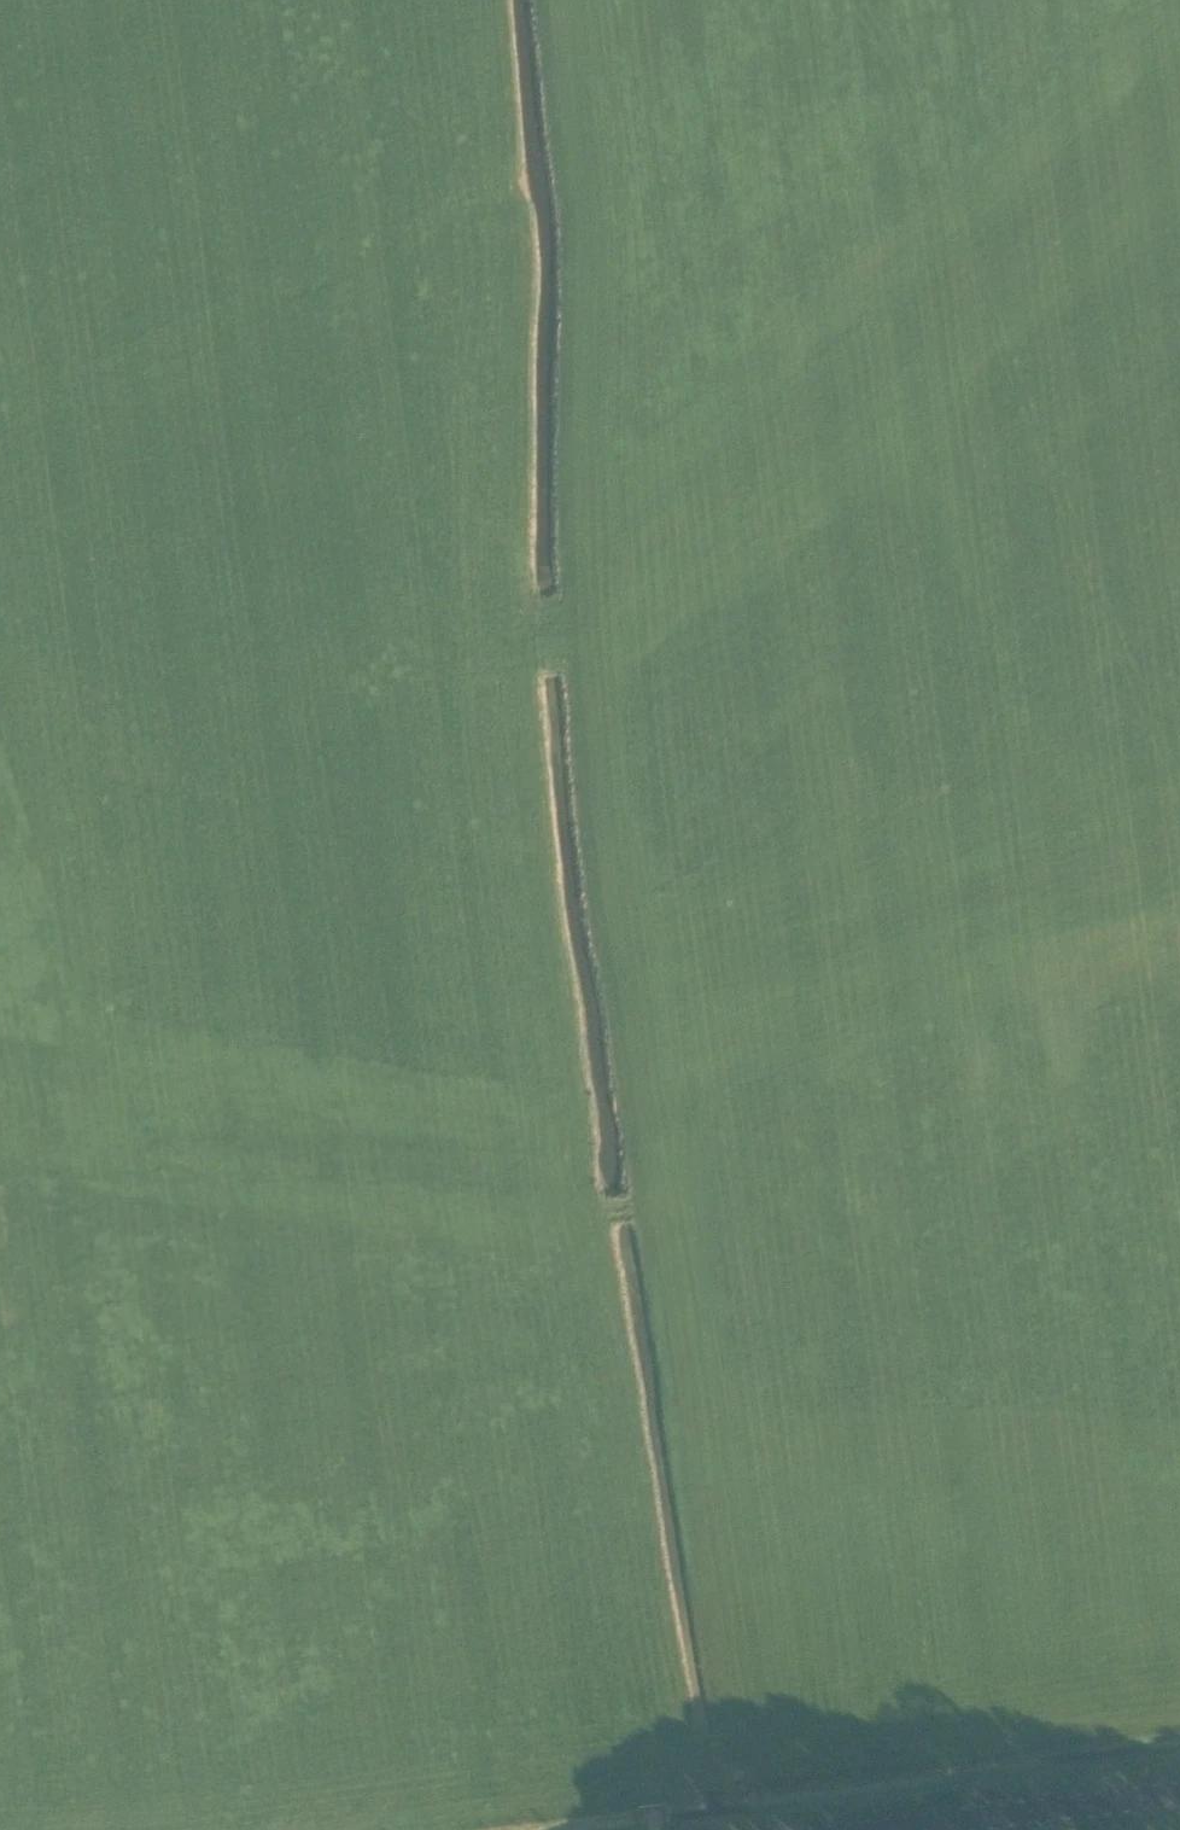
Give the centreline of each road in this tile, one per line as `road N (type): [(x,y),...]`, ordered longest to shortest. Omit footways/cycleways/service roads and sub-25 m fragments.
road 1 (secondary): [(1179,1794),(899,1829)]

